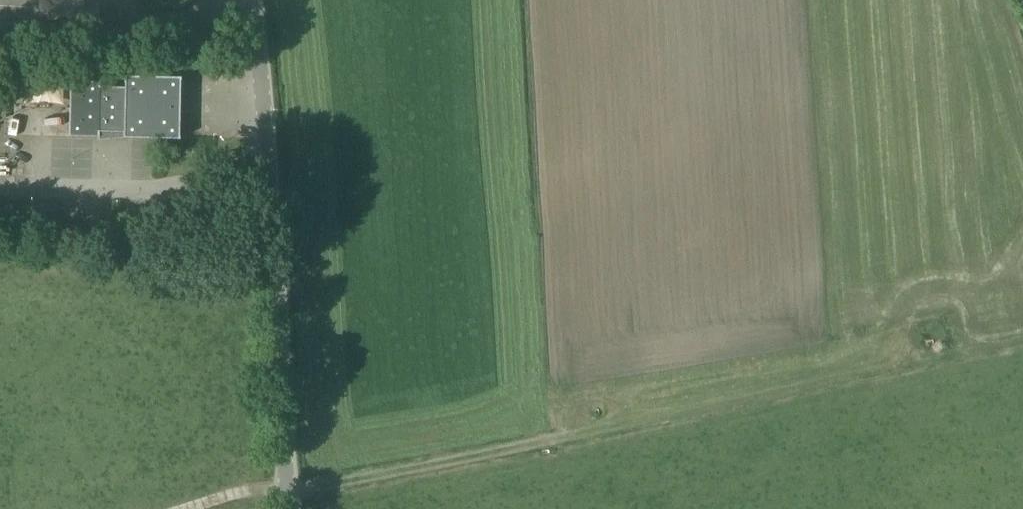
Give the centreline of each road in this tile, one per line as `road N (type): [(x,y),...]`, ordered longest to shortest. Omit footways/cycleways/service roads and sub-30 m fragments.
road 1 (unclassified): [(292,508),(255,0)]

